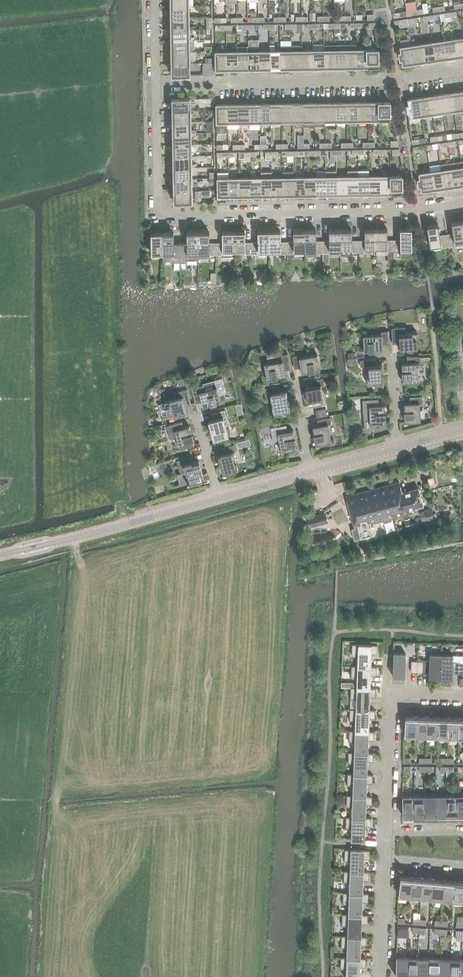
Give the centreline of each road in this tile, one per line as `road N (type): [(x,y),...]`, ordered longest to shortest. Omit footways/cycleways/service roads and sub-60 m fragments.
road 1 (residential): [(154,84),(399,80),(462,71)]
road 2 (residential): [(156,217),(462,205)]
road 3 (residential): [(387,833),(393,700),(462,697)]
road 4 (secondary): [(58,541),(217,499)]
road 5 (residential): [(156,217),(154,84)]

